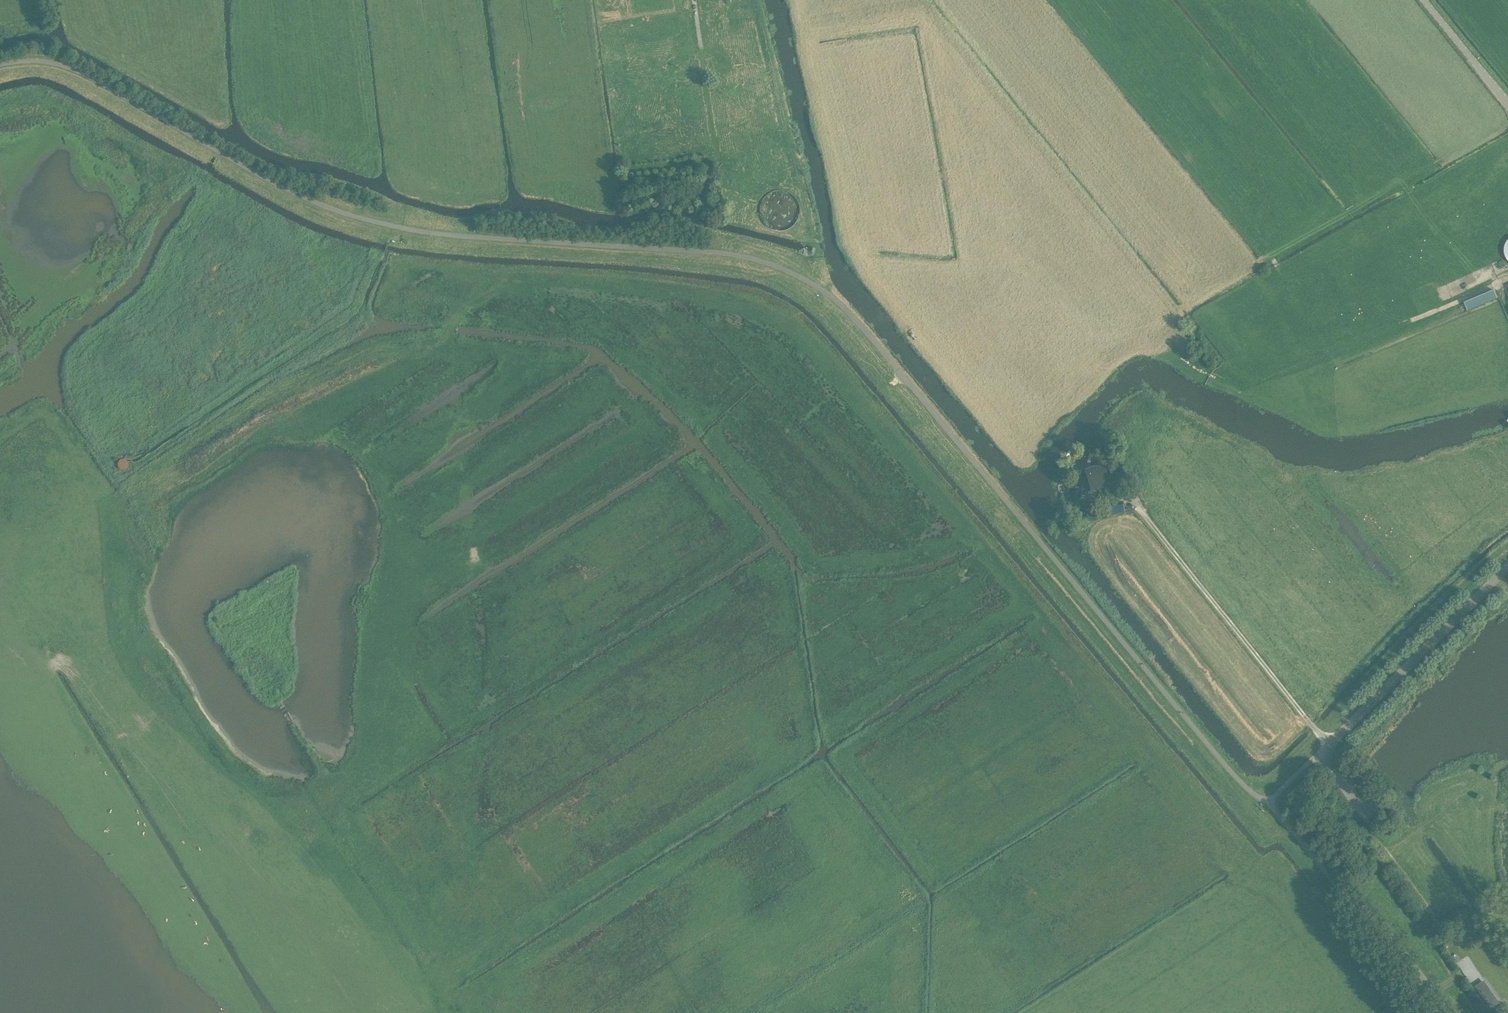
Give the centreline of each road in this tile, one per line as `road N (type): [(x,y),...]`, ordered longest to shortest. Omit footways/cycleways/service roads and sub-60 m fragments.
road 1 (unclassified): [(1321,753),(1507,569)]
road 2 (unclassified): [(1507,103),(1424,0)]

